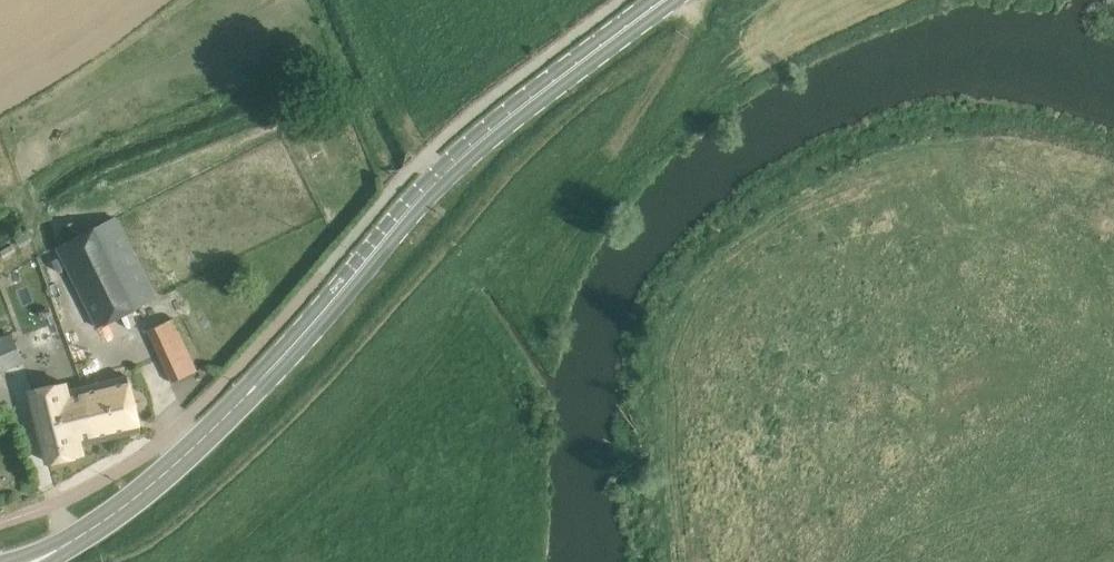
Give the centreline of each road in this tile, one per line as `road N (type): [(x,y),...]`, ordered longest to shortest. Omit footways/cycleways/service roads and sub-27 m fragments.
road 1 (primary): [(66,543),(157,480),(266,379),(422,194),(520,105),(664,0)]

